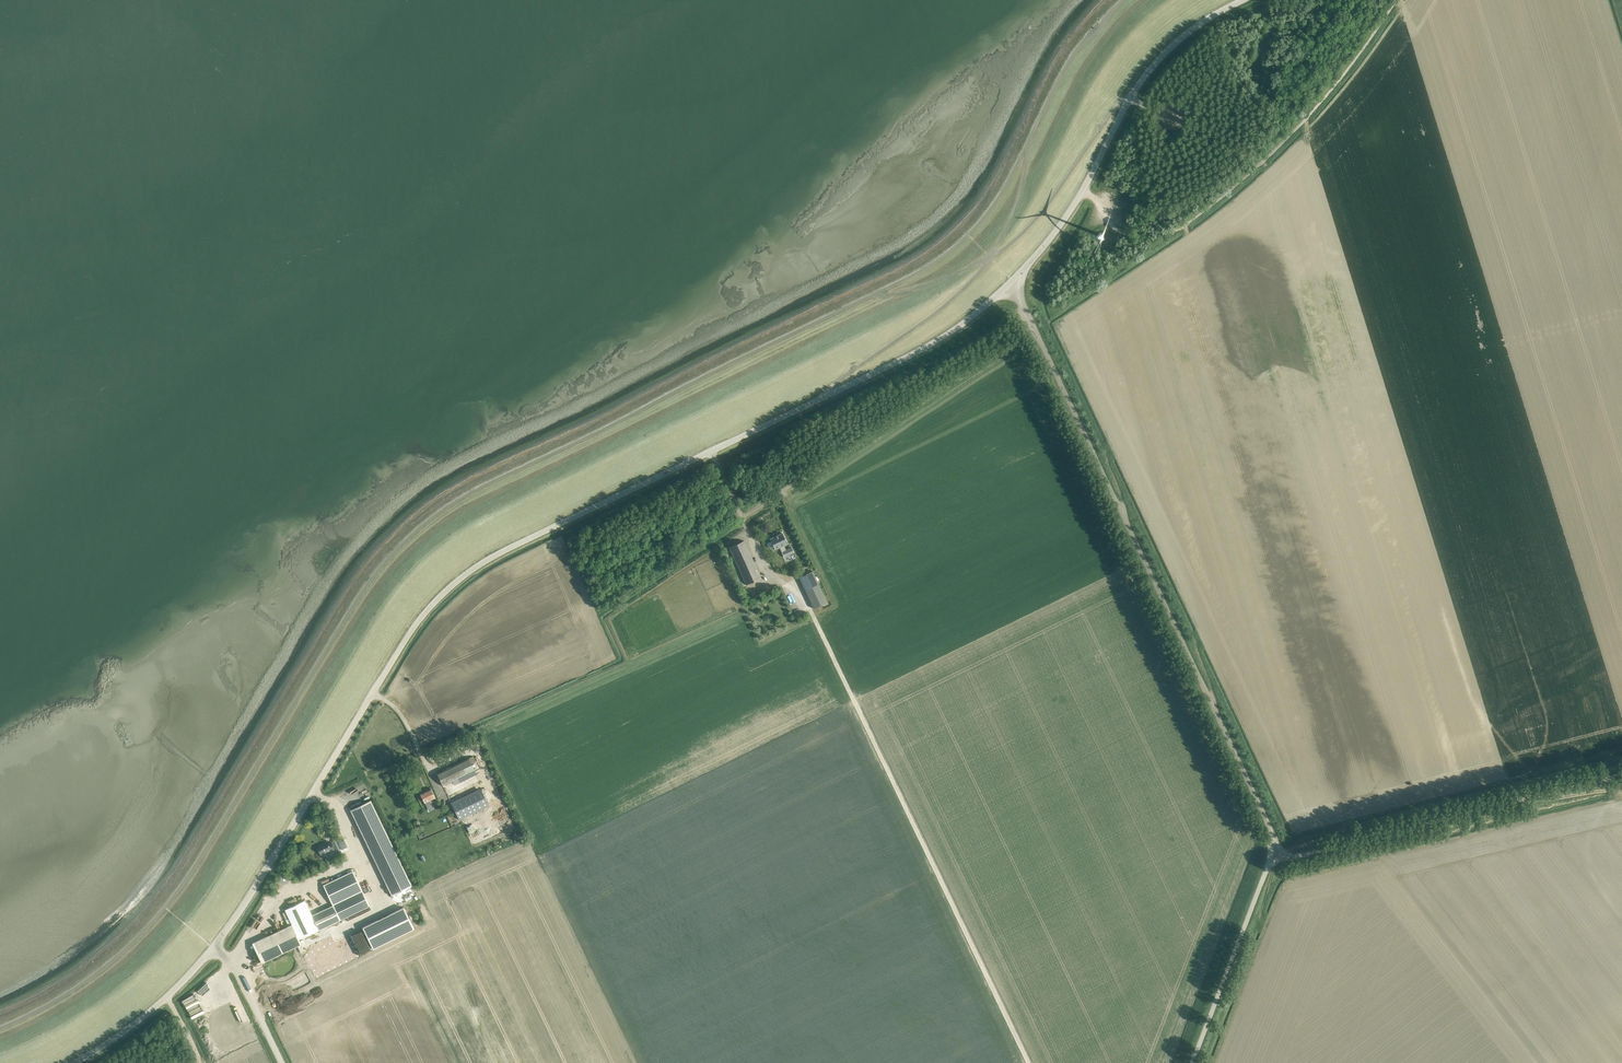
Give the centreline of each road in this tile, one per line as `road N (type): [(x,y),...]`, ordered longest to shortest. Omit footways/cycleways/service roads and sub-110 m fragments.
road 1 (tertiary): [(214,948),(415,625),(463,578),(918,353),(1009,283)]
road 2 (unclassified): [(1270,856),(1270,829),(1009,283)]
road 3 (tertiary): [(1009,283),(1070,210),(1155,64),(1191,30),(1243,0)]
road 4 (unclassified): [(1270,856),(1621,774)]
road 5 (unclassified): [(1192,1062),(1270,856)]
road 6 (tertiary): [(75,1062),(167,997),(214,948)]
road 7 (tertiary): [(280,1062),(230,961),(214,948)]
road 8 (track): [(1082,191),(1121,233),(1182,227)]

